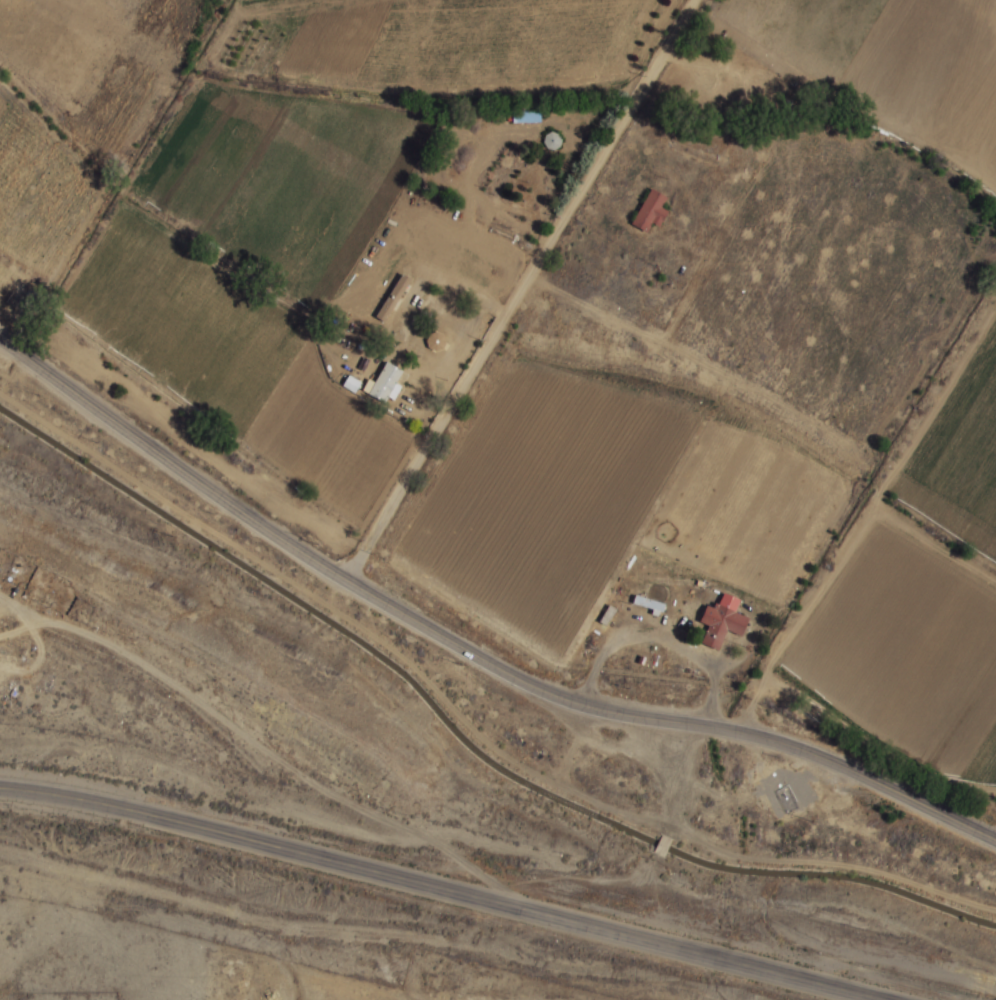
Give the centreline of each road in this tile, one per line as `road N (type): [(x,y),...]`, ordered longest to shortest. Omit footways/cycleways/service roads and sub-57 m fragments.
road 1 (secondary): [(995,840),(813,752),(588,707),(521,681),(345,580),(0,341)]
road 2 (primary): [(0,798),(309,860),(841,999)]
road 3 (residential): [(689,0),(418,443),(345,580)]

